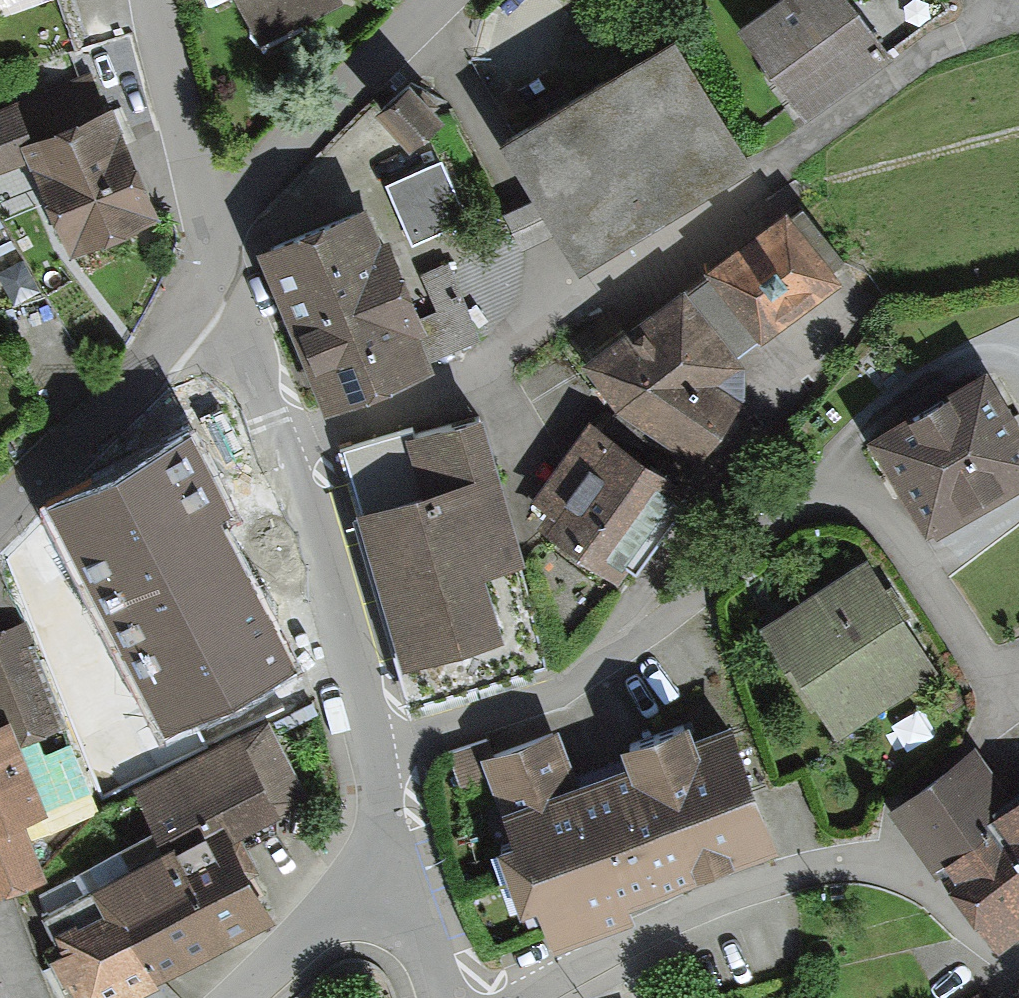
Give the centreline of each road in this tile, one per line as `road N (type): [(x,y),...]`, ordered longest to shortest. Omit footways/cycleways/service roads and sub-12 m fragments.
road 1 (residential): [(413,881),(290,440),(227,281)]
road 2 (residential): [(1018,964),(974,935),(909,873),(875,862),(830,862),(731,891),(504,997)]
road 3 (residential): [(212,226),(442,0)]
road 4 (residential): [(0,510),(227,281)]
road 5 (residential): [(212,226),(154,0)]
road 6 (residential): [(242,997),(335,914),(368,893),(413,881)]
road 7 (residential): [(447,997),(413,881)]

